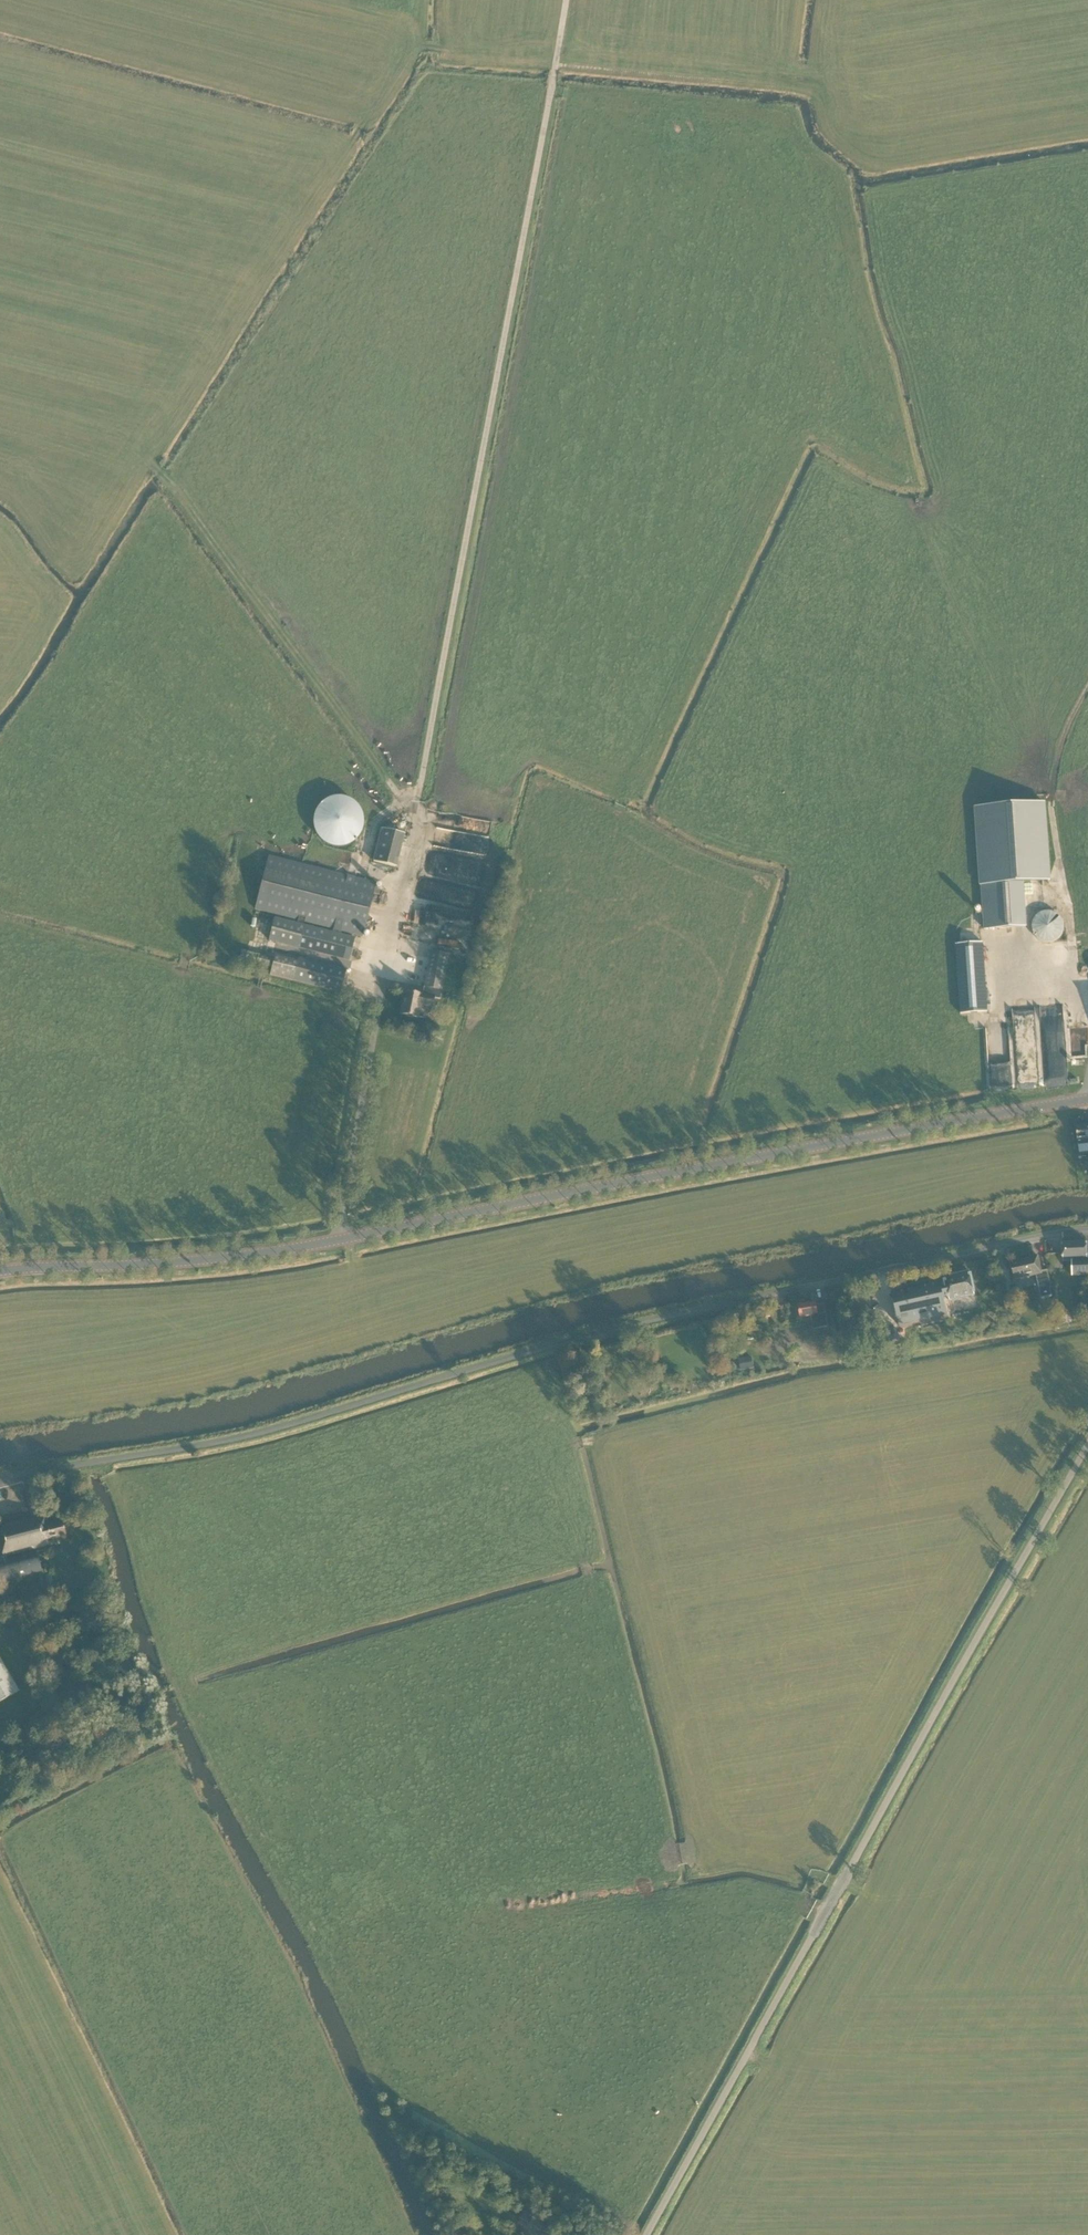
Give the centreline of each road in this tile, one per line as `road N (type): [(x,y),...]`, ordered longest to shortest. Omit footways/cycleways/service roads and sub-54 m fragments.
road 1 (unclassified): [(0,1476),(238,1438),(582,1337),(1087,1230)]
road 2 (secondary): [(0,1272),(251,1256),(1087,1099)]
road 3 (unclassified): [(648,2234),(1087,1449)]

